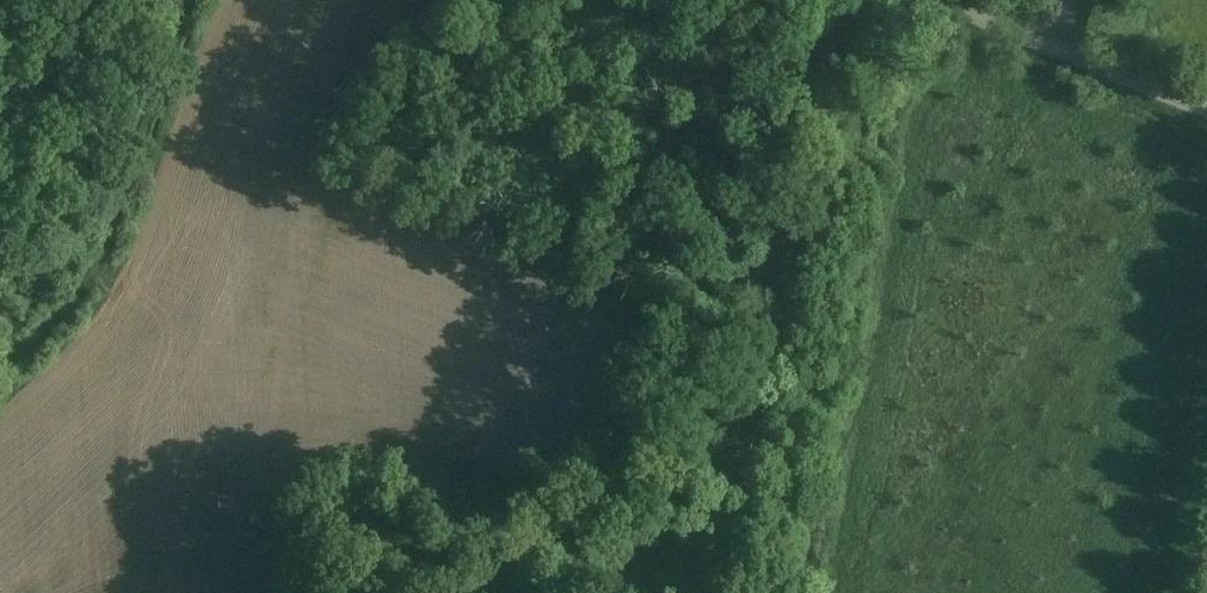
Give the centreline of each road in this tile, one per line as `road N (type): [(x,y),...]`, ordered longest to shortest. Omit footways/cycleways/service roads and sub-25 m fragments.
road 1 (unclassified): [(931,0),(1206,112)]

